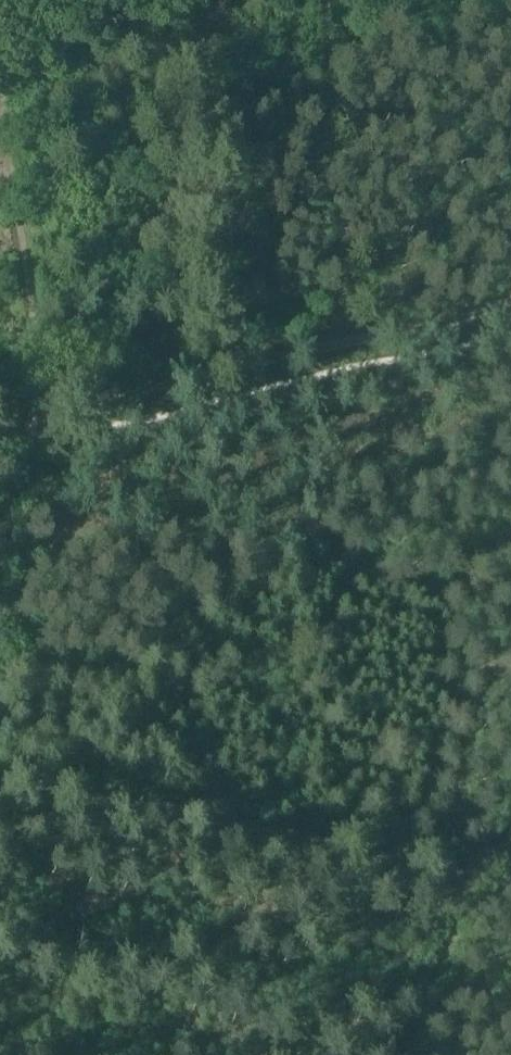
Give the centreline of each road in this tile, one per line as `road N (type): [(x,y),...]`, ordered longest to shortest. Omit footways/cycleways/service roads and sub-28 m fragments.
road 1 (track): [(0,783),(510,880)]
road 2 (track): [(510,304),(466,326),(30,396)]
road 3 (track): [(8,160),(32,301),(29,424),(0,551)]
road 4 (track): [(0,15),(172,0)]

